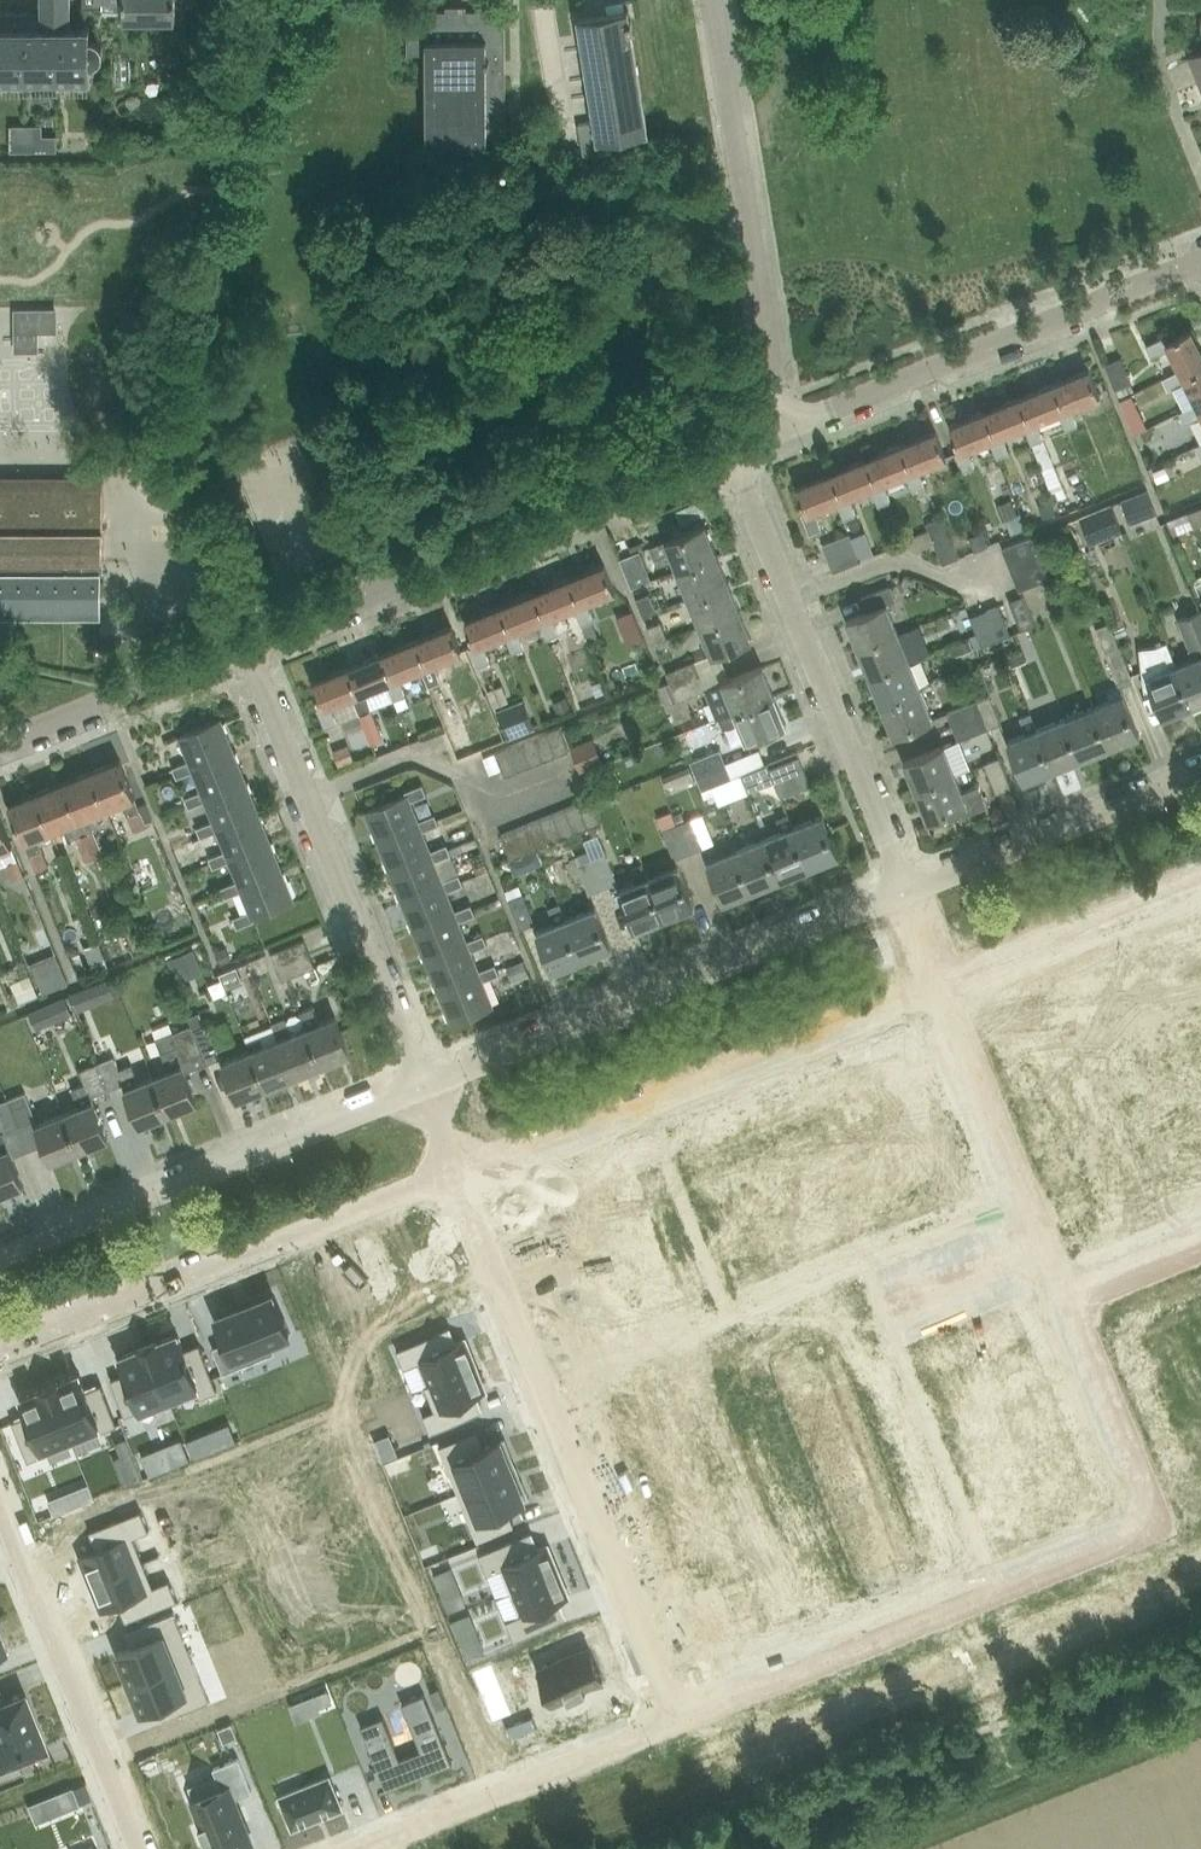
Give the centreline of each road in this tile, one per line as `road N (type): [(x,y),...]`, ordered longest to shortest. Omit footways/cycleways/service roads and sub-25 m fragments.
road 1 (residential): [(672,1726),(1162,1527),(1067,1292)]
road 2 (residential): [(672,1726),(455,1173)]
road 3 (residential): [(421,1086),(907,892)]
road 4 (residential): [(455,1173),(941,979)]
road 5 (residential): [(246,647),(729,452)]
road 6 (residential): [(0,1356),(455,1173)]
road 7 (residential): [(907,892),(729,452)]
road 8 (residential): [(421,1086),(246,647)]
road 9 (residential): [(0,1258),(421,1086)]
road 10 (residential): [(791,425),(1200,261)]
road 11 (residential): [(791,425),(777,393),(711,0)]
road 12 (residential): [(136,1848),(0,1510)]
road 13 (residential): [(1067,1292),(941,979)]
road 14 (residential): [(364,1848),(672,1726)]
road 15 (residential): [(907,892),(1200,774)]
road 16 (residential): [(941,979),(1200,872)]
road 17 (residential): [(0,744),(246,647)]
road 18 (residential): [(1067,1292),(1200,1238)]

